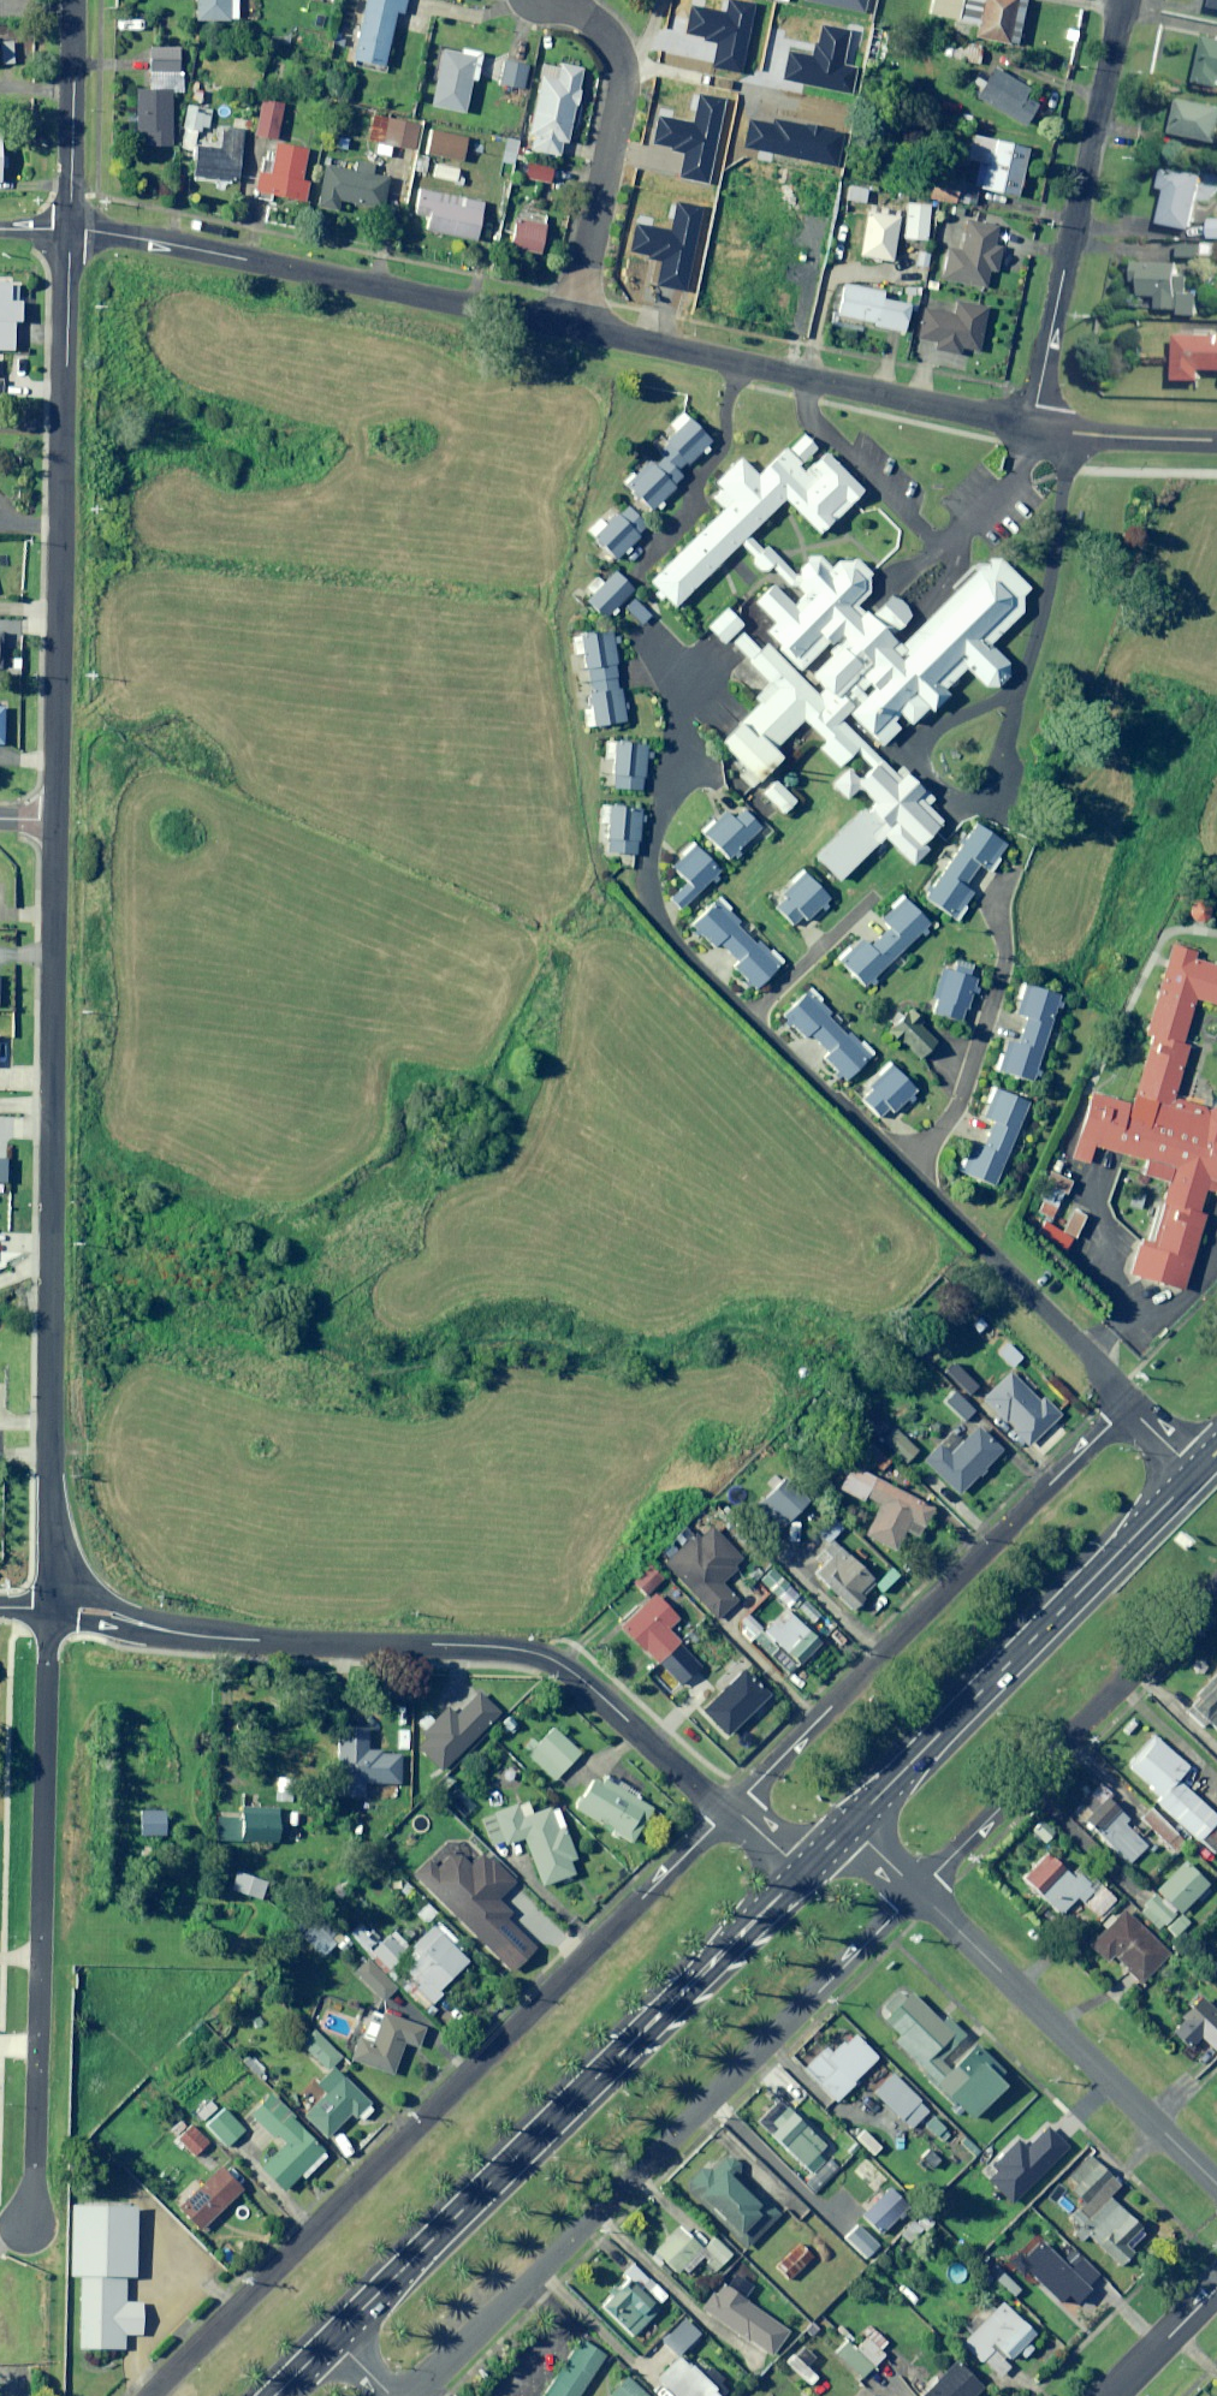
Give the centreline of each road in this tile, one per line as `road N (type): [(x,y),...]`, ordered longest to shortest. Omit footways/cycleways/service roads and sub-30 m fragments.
road 1 (residential): [(155,2395),(729,1811)]
road 2 (residential): [(915,1200),(1003,956),(992,895),(1007,836),(995,772),(997,737),(1038,610),(1070,433)]
road 3 (residential): [(57,821),(51,1608)]
road 4 (residential): [(51,1608),(237,1640),(529,1653),(557,1664),(729,1811)]
road 5 (residential): [(741,1012),(648,917),(639,877),(657,817),(663,703),(627,639),(629,578),(670,526),(713,449),(729,363)]
road 6 (residential): [(412,2395),(917,1889)]
road 7 (trunk): [(802,1870),(332,2343)]
road 8 (residential): [(51,1608),(30,2226)]
road 9 (residential): [(68,230),(57,821)]
road 10 (residential): [(1129,1404),(729,1811)]
road 11 (residential): [(570,326),(68,230)]
road 12 (trunk): [(1197,1471),(850,1824)]
road 13 (residential): [(1031,424),(1123,0)]
road 14 (residential): [(917,1889),(1216,1588)]
road 15 (residential): [(1216,2184),(917,1889)]
road 16 (residential): [(555,0),(604,31),(623,91),(570,326)]
road 17 (residential): [(1031,424),(729,363)]
road 18 (residential): [(1129,1404),(915,1200)]
road 19 (residential): [(915,1200),(741,1012)]
road 20 (residential): [(74,0),(68,230)]
road 21 (residential): [(741,1012),(873,888)]
road 22 (residential): [(729,363),(570,326)]
road 23 (residential): [(1108,2395),(1216,2286)]
road 24 (residential): [(1216,441),(1070,433)]

